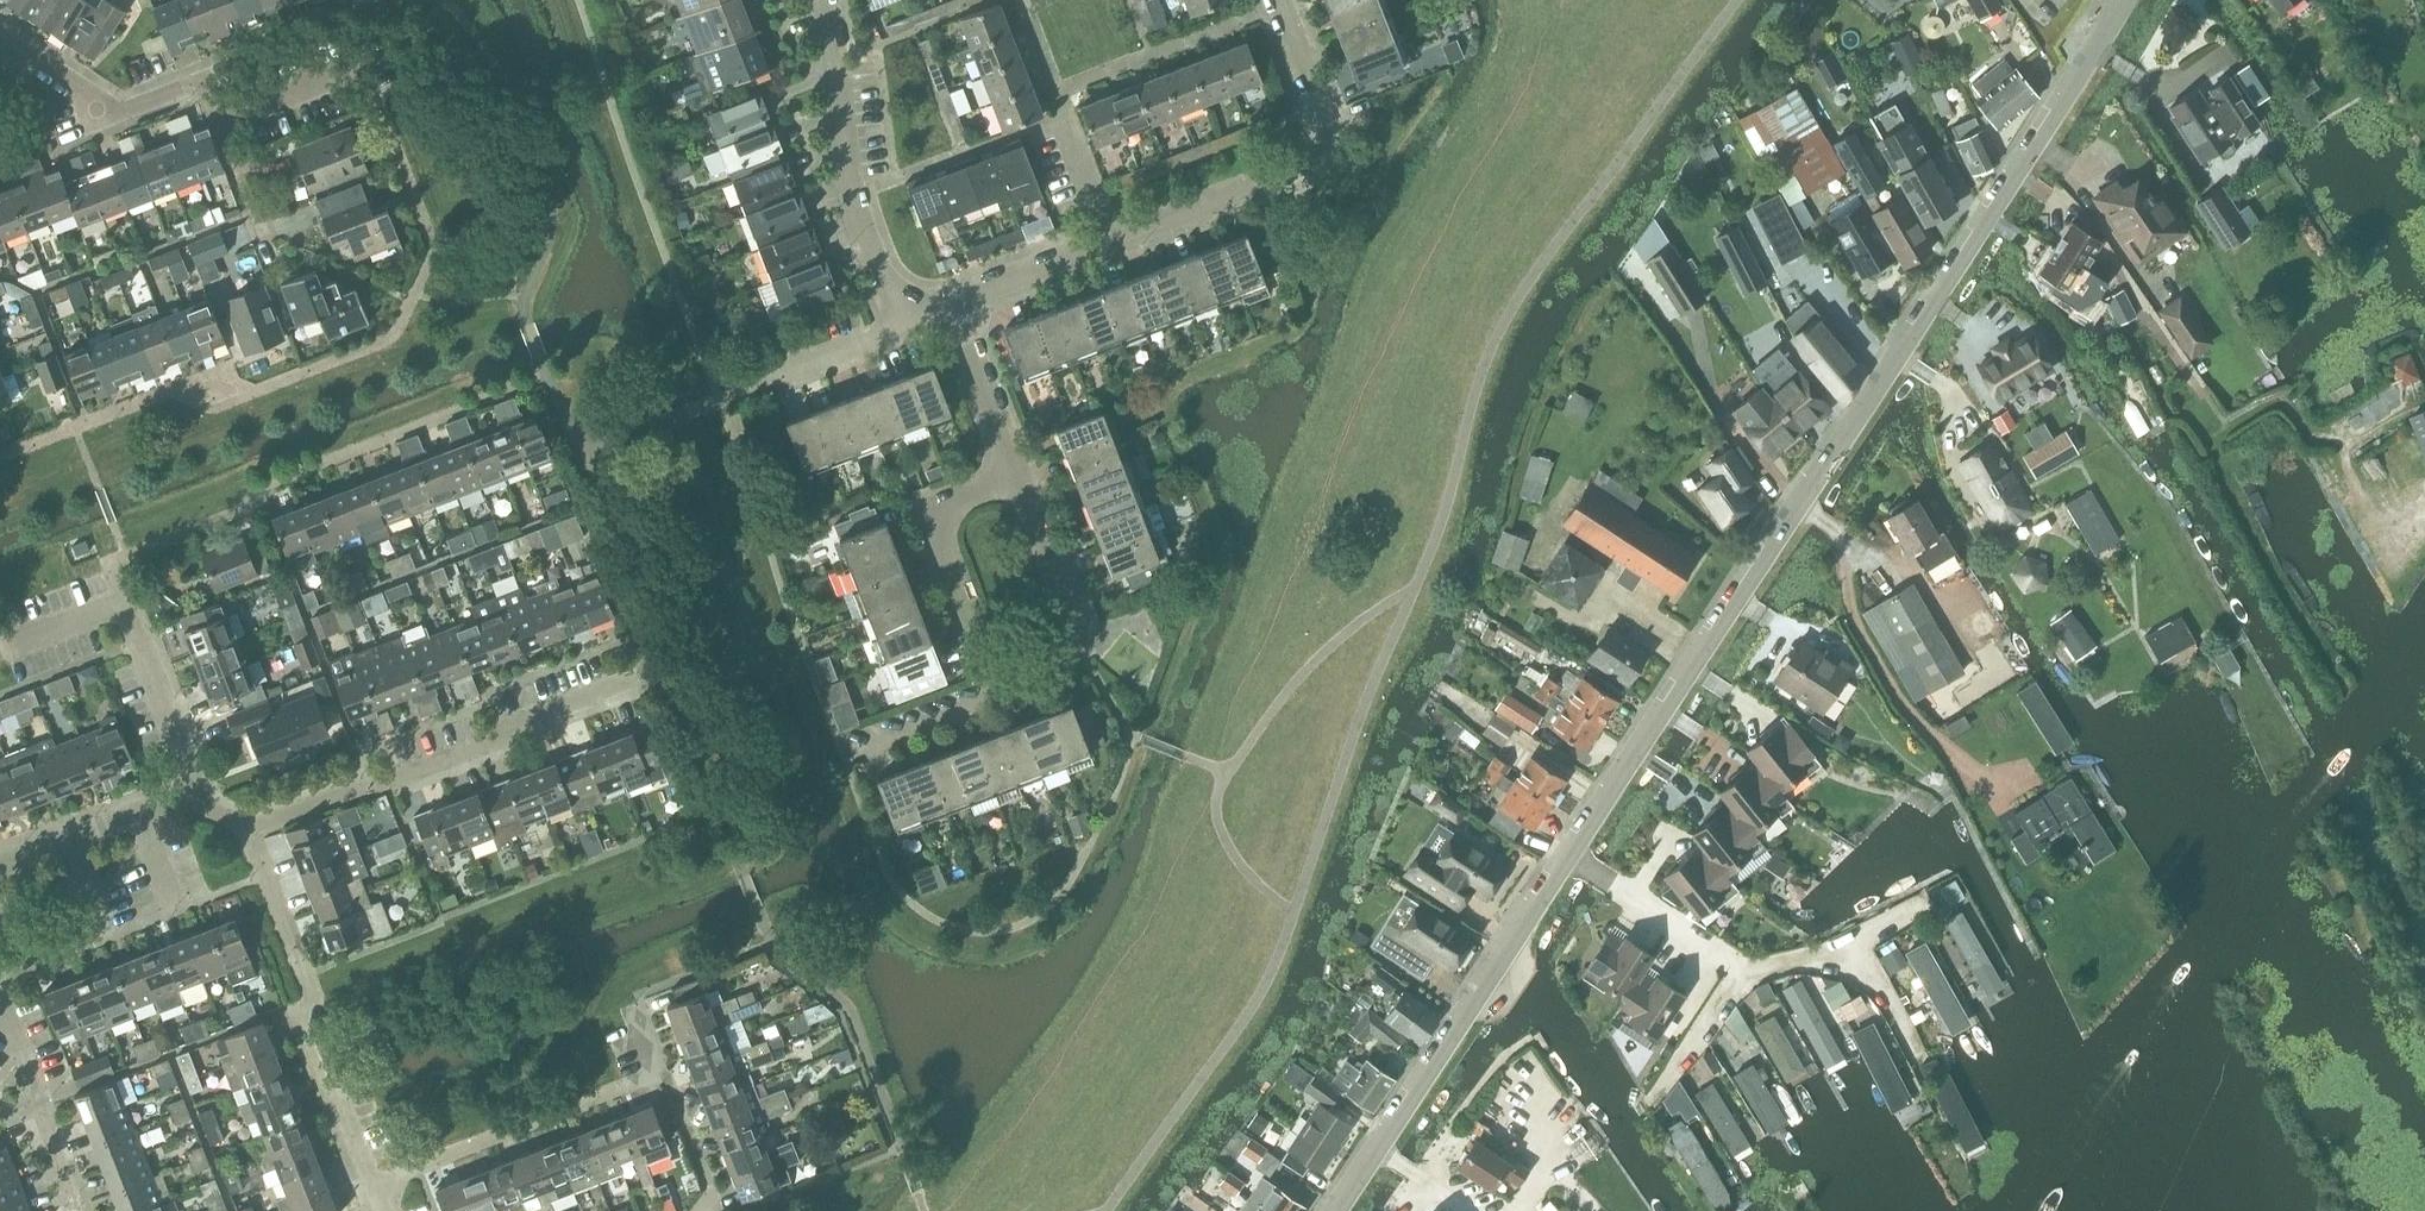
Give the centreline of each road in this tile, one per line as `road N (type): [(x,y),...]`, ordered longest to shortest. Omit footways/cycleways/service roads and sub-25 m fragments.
road 1 (residential): [(1338,1210),(1581,832),(1876,398),(2122,0)]
road 2 (residential): [(954,306),(1307,166),(1324,112),(1280,0)]
road 3 (residential): [(249,830),(370,785),(390,786),(662,676)]
road 4 (residential): [(371,65),(229,125),(208,83),(114,119),(0,44)]
road 5 (residential): [(264,491),(250,515),(111,568),(197,792)]
road 6 (residential): [(249,830),(314,1000),(307,1032),(368,1189)]
road 7 (residential): [(907,326),(852,197),(823,0)]
road 8 (residential): [(368,1189),(660,1077)]
road 9 (residential): [(264,491),(548,375)]
road 10 (residential): [(996,682),(929,516),(1018,473)]
road 11 (residential): [(996,682),(1058,656),(1074,617),(1018,473)]
road 12 (residential): [(74,1210),(0,1012)]
road 13 (residential): [(0,867),(197,792)]
road 14 (residential): [(1018,473),(954,306)]
road 15 (residential): [(717,1210),(660,1077)]
road 16 (residential): [(774,380),(907,326)]

